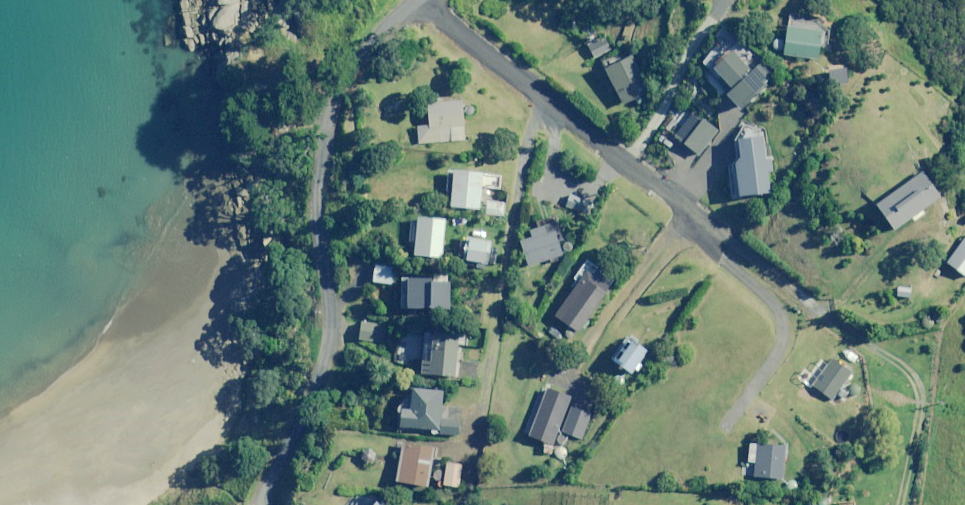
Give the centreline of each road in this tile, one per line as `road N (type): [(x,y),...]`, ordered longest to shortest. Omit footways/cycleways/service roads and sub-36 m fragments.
road 1 (unclassified): [(263,504),(271,461),(313,358),(319,303),(309,234),(313,155),(329,87),(403,0)]
road 2 (residential): [(418,0),(781,276)]

